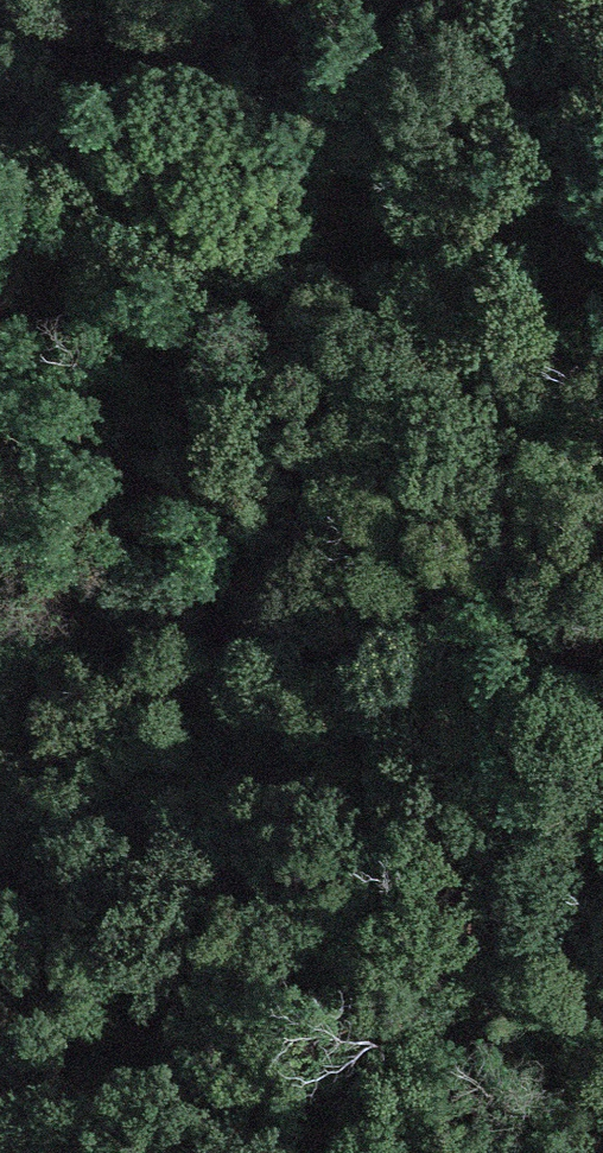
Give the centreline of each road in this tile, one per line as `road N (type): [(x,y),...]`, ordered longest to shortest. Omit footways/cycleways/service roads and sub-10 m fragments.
road 1 (motorway): [(602,795),(497,578),(321,146),(271,0)]
road 2 (motorway): [(0,420),(231,975),(324,1152)]

